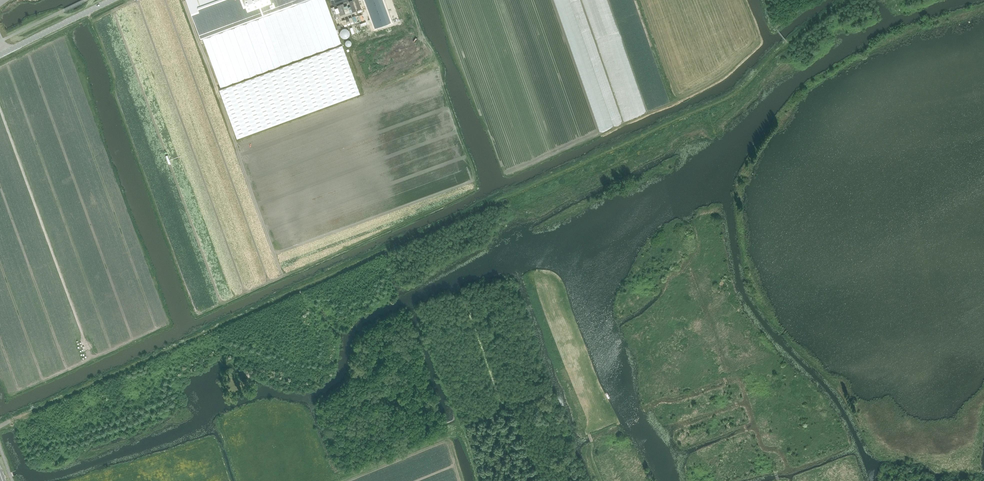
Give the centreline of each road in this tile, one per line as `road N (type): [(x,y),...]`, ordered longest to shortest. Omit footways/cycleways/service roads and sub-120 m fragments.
road 1 (track): [(690,267),(753,447),(779,480)]
road 2 (unclassified): [(0,54),(112,0)]

